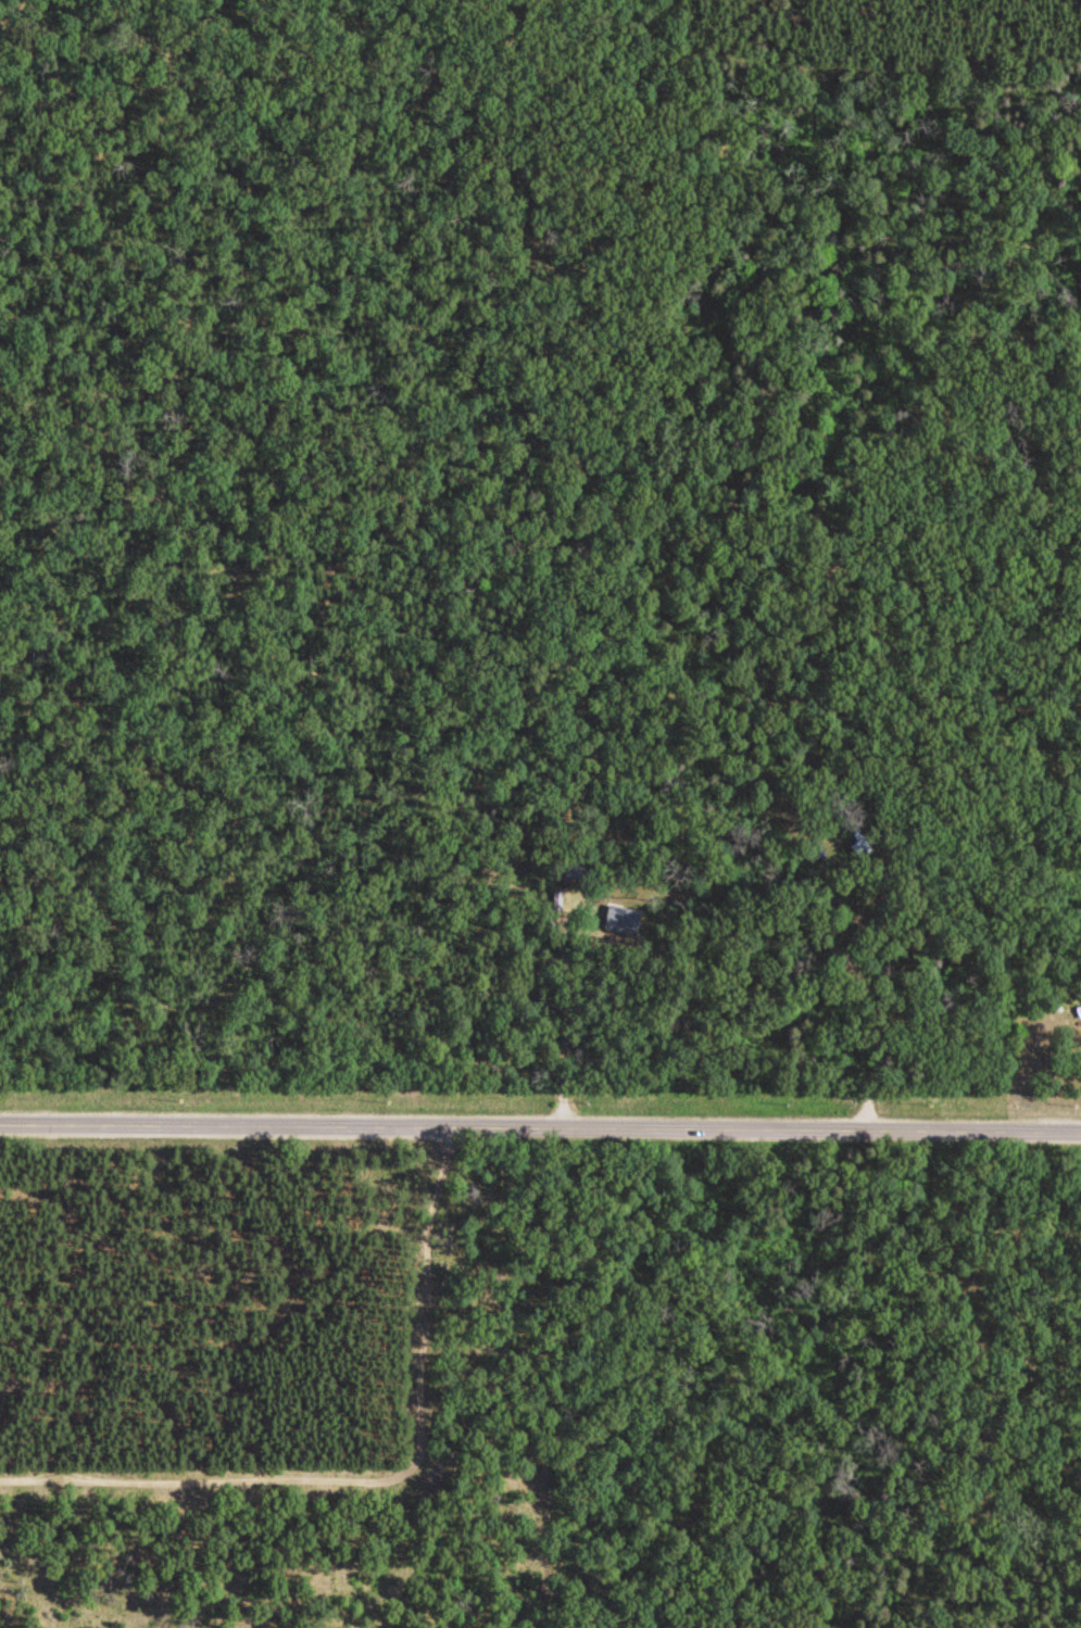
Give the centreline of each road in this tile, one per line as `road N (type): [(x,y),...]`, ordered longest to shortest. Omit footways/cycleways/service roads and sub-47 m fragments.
road 1 (tertiary): [(0,1122),(1080,1130)]

